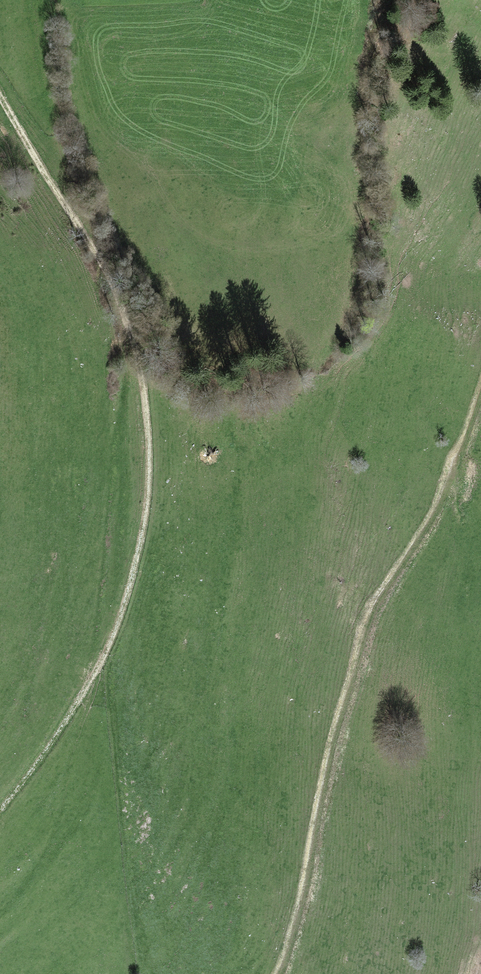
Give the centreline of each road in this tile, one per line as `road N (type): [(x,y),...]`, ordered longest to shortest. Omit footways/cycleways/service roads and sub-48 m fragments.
road 1 (track): [(0,96),(123,311),(142,377),(150,468),(139,550),(114,637),(0,813)]
road 2 (track): [(480,391),(442,498),(362,645),(276,973)]

